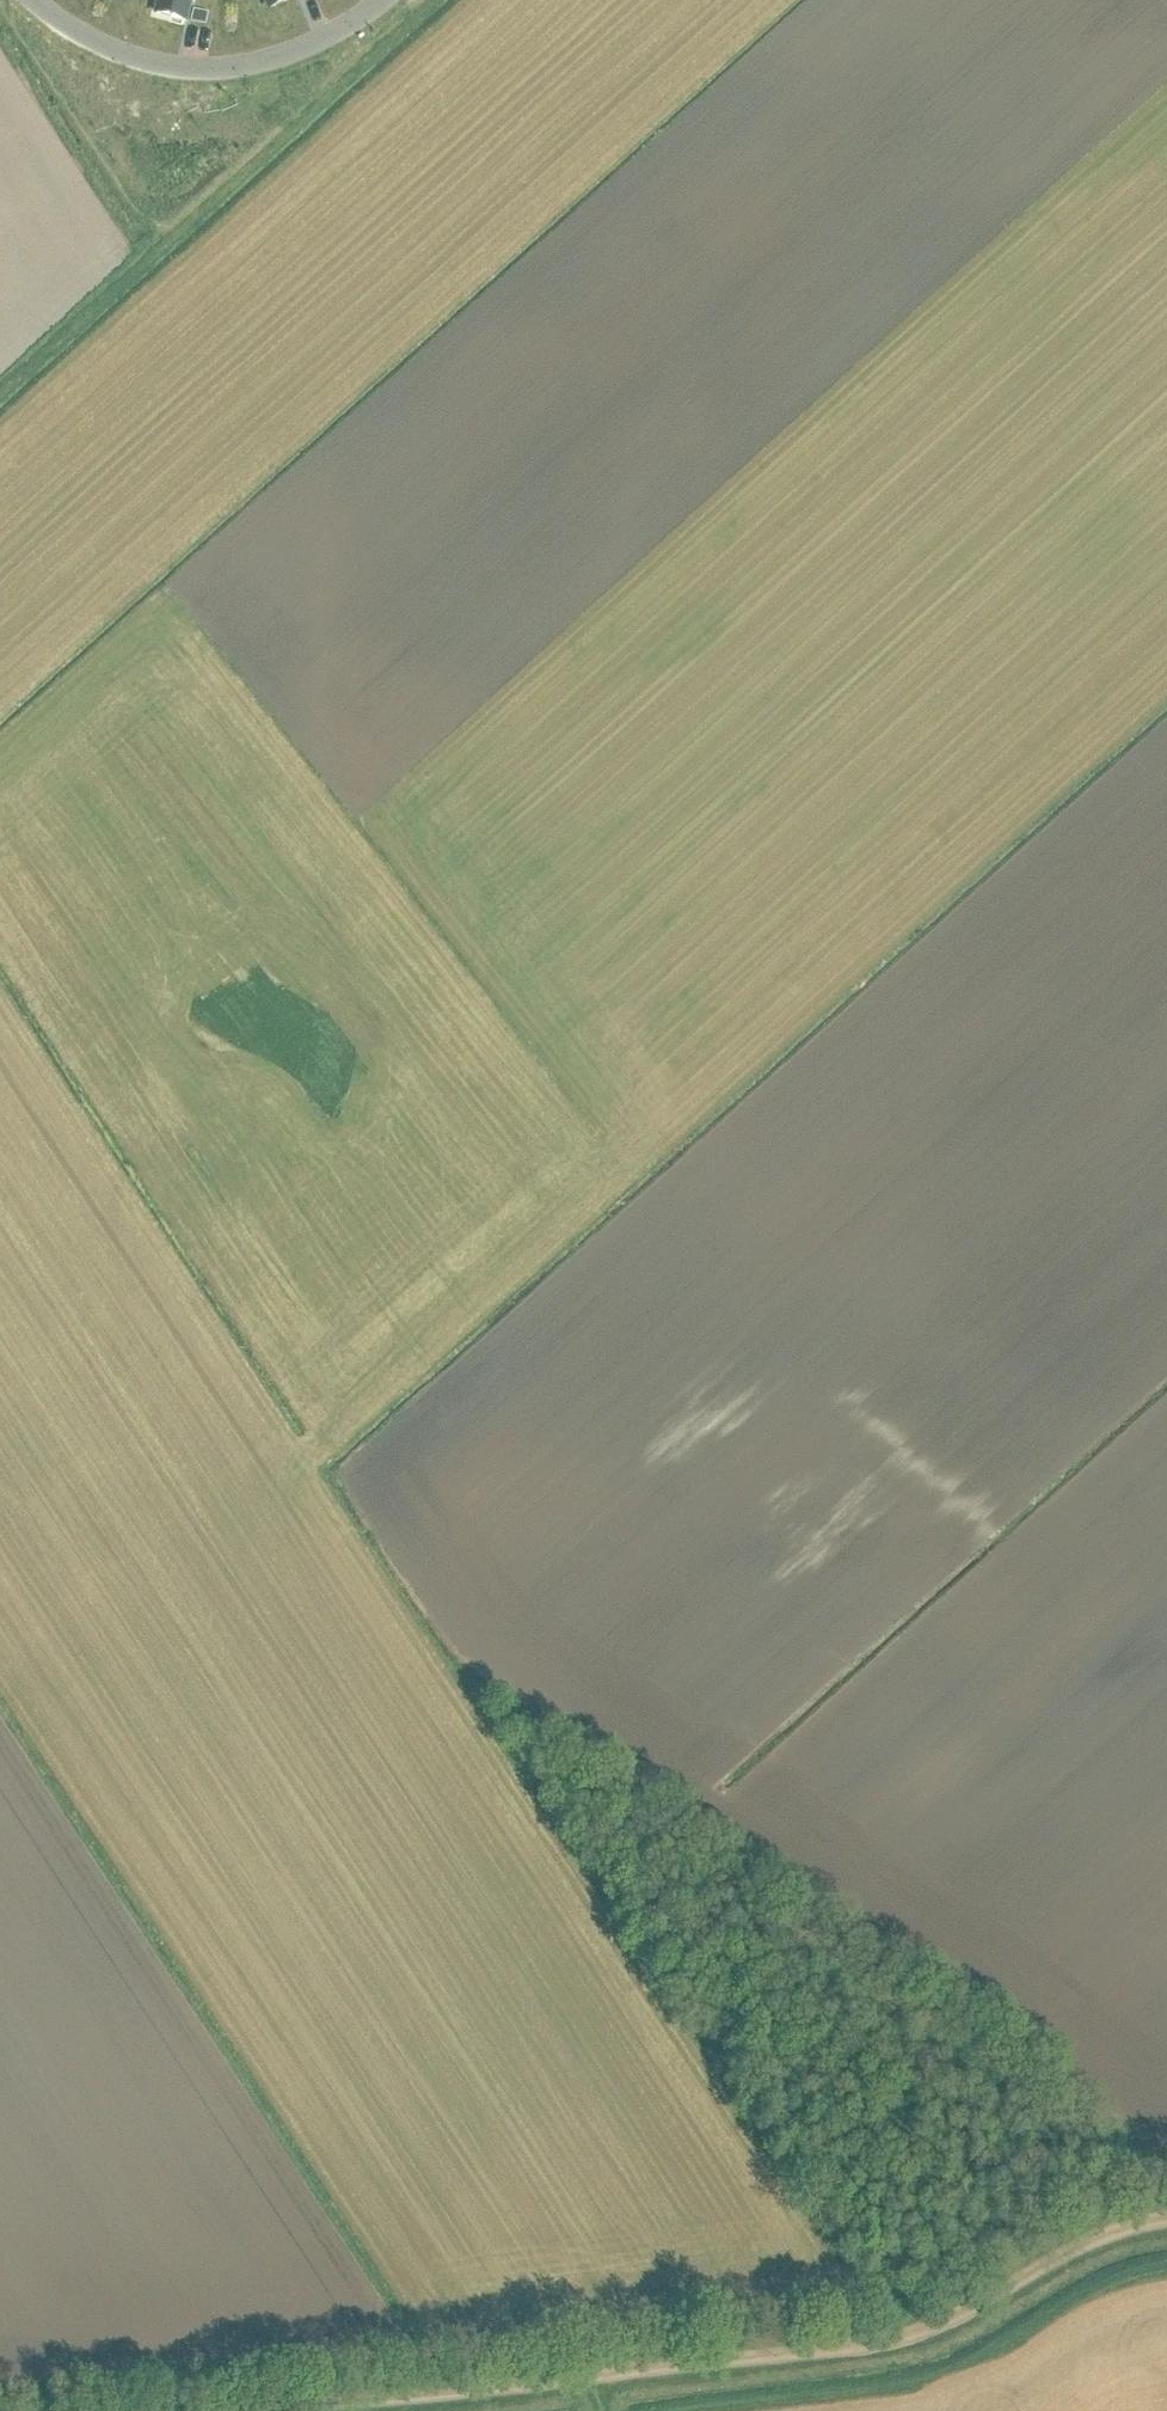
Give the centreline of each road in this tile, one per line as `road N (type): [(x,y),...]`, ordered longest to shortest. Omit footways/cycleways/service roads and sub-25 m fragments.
road 1 (track): [(1166,2217),(1103,2235),(916,2328),(288,2410)]

